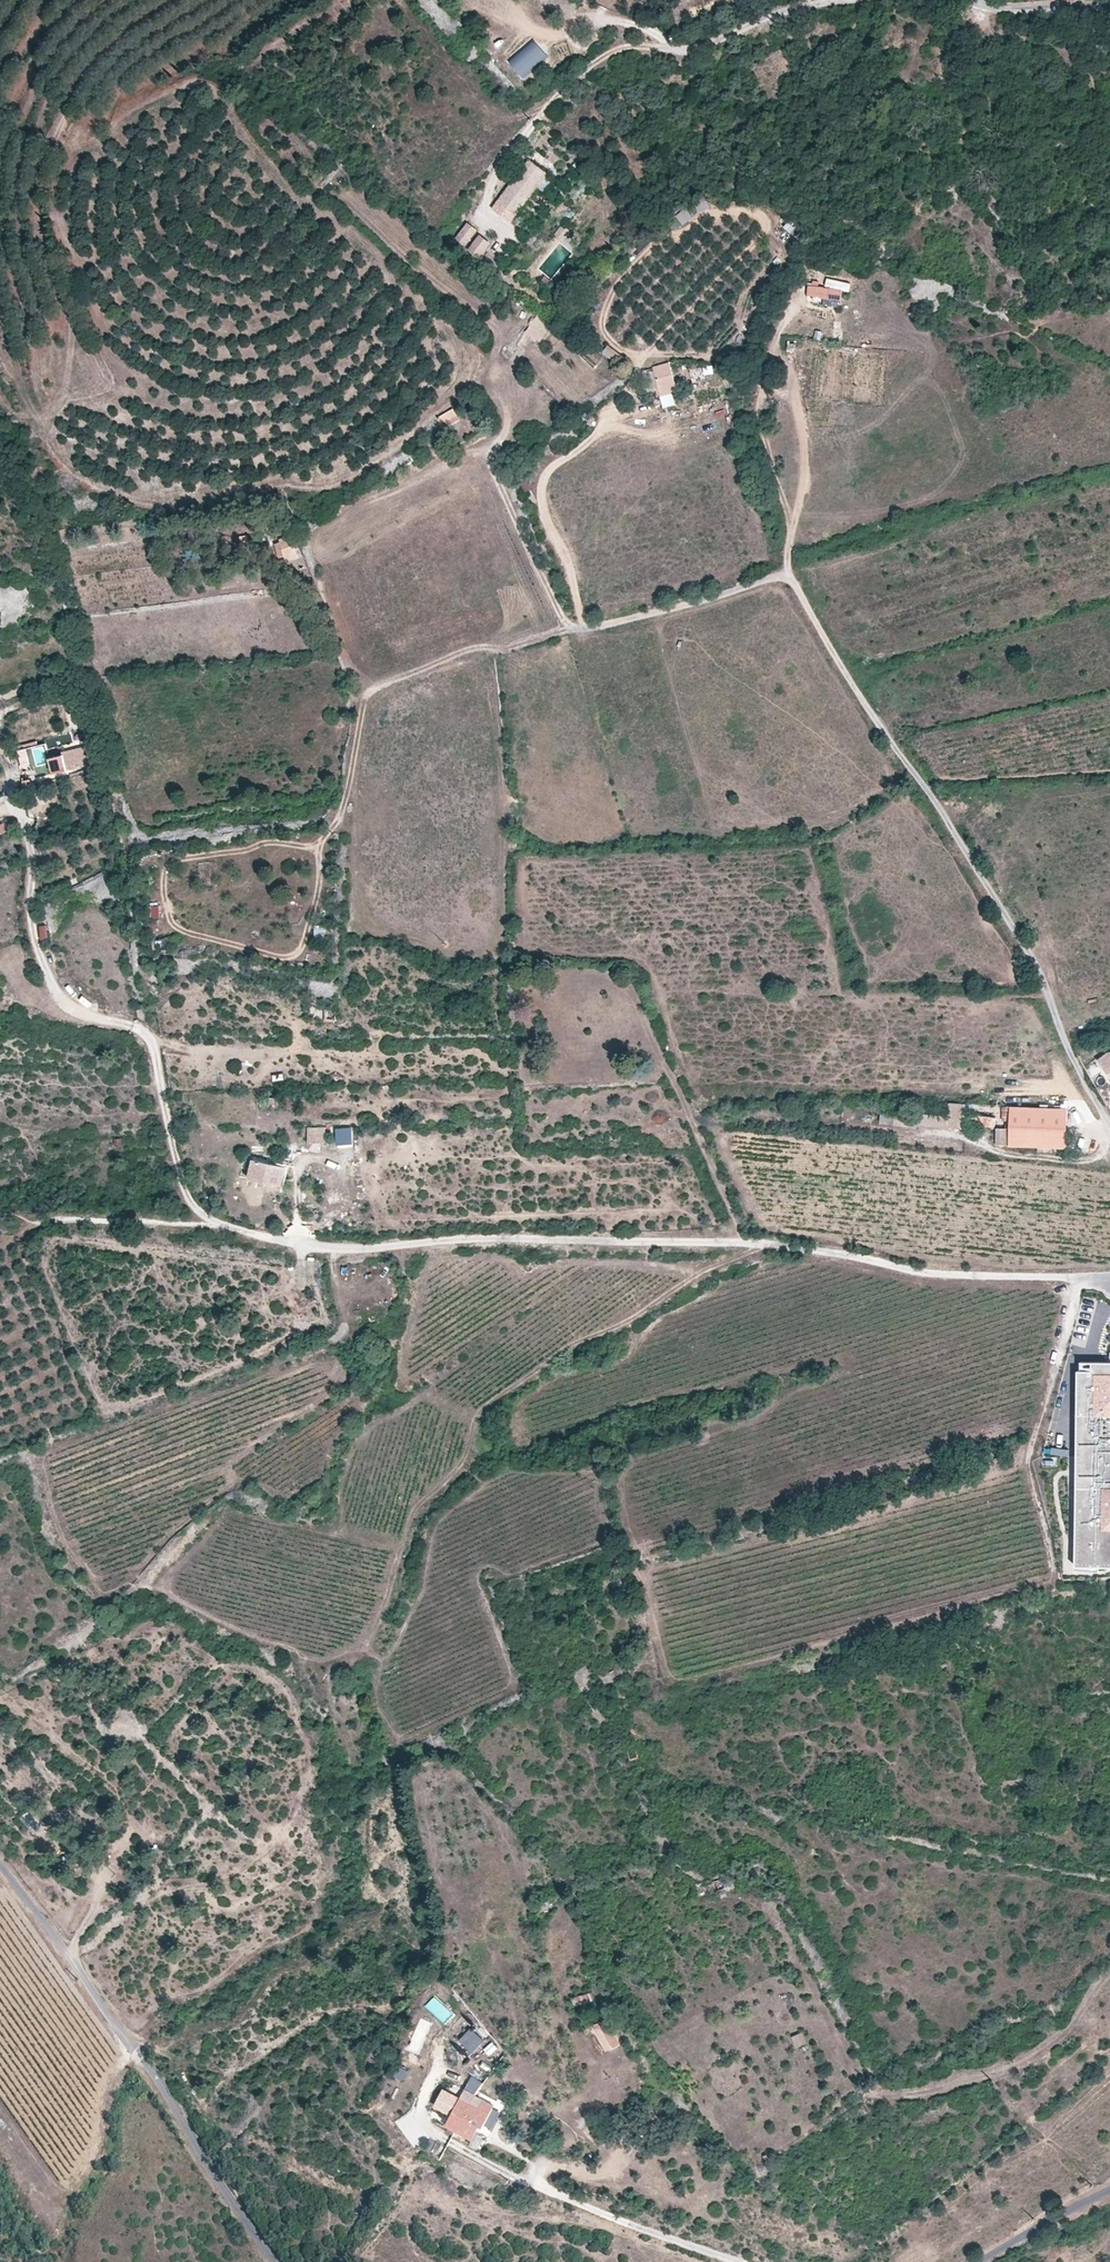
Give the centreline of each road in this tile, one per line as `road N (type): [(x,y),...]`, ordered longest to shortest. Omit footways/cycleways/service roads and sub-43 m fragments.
road 1 (unclassified): [(1109,1125),(1064,1040),(1040,971),(786,571),(362,693),(344,806)]
road 2 (unclassified): [(220,1224),(263,1238),(351,1249),(488,1238),(742,1243),(922,1273),(1109,1276)]
road 3 (unclassified): [(278,2261),(0,1867)]
road 4 (track): [(1053,1578),(1028,1457),(1080,1276)]
road 5 (track): [(19,1238),(65,1221),(220,1224)]
road 6 (unclassified): [(681,52),(833,0)]
road 7 (unclassified): [(1109,2192),(979,2261)]
road 8 (unclassified): [(978,0),(1109,9)]

